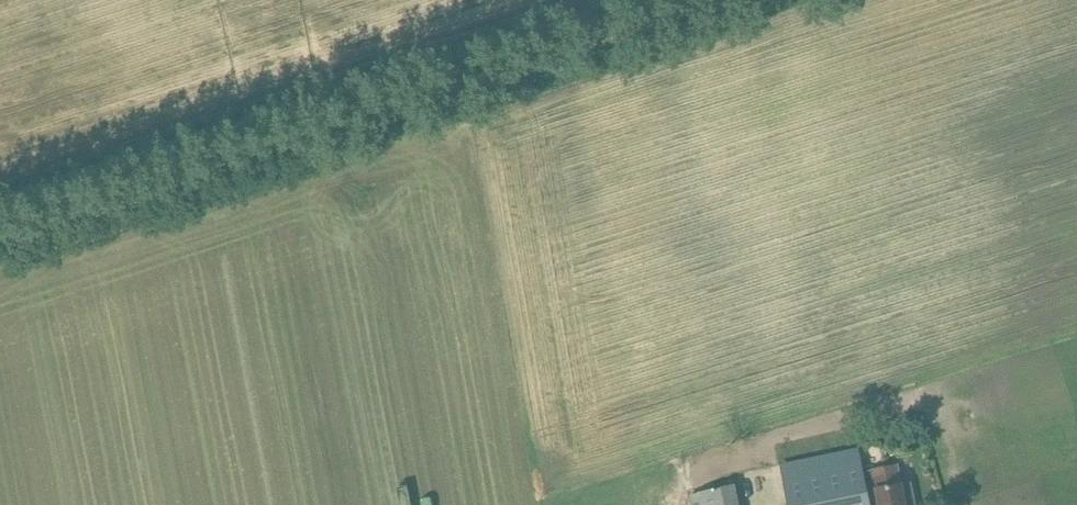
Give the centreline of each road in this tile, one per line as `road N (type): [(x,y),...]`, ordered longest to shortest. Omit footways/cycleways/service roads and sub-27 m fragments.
road 1 (track): [(750,0),(463,93)]

